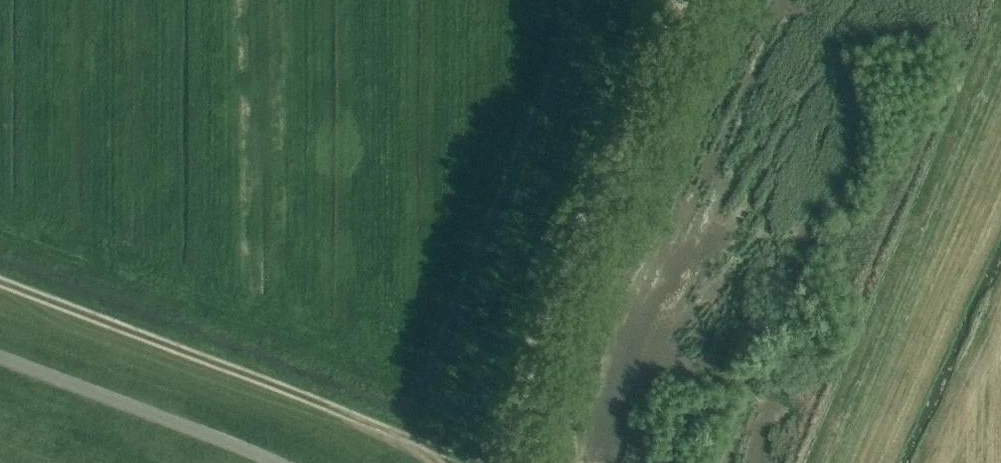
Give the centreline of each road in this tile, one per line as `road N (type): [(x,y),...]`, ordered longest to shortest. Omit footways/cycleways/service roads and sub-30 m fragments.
road 1 (tertiary): [(507,462),(525,370),(674,0)]

